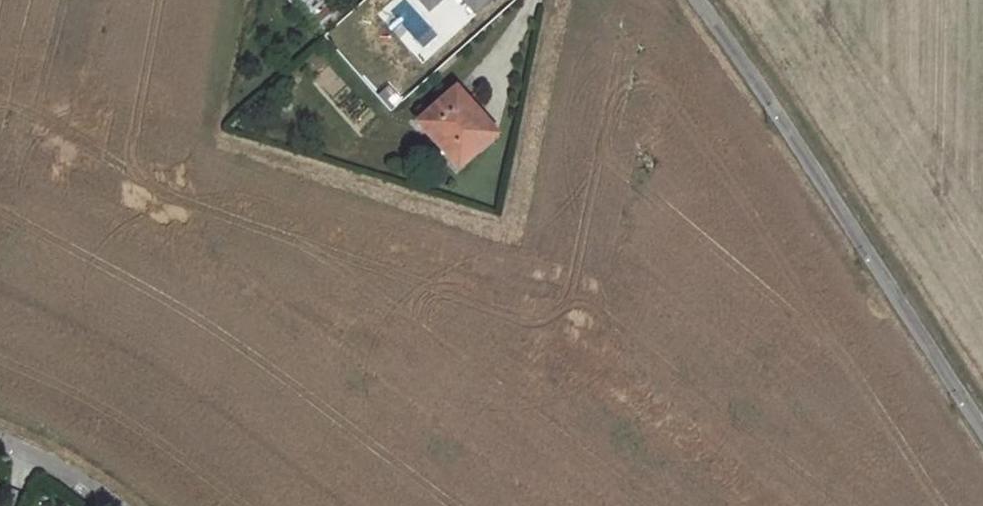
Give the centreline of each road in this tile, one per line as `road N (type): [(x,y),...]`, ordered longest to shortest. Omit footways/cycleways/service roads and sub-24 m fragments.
road 1 (residential): [(982,445),(686,0)]
road 2 (unclassified): [(119,505),(0,439)]

